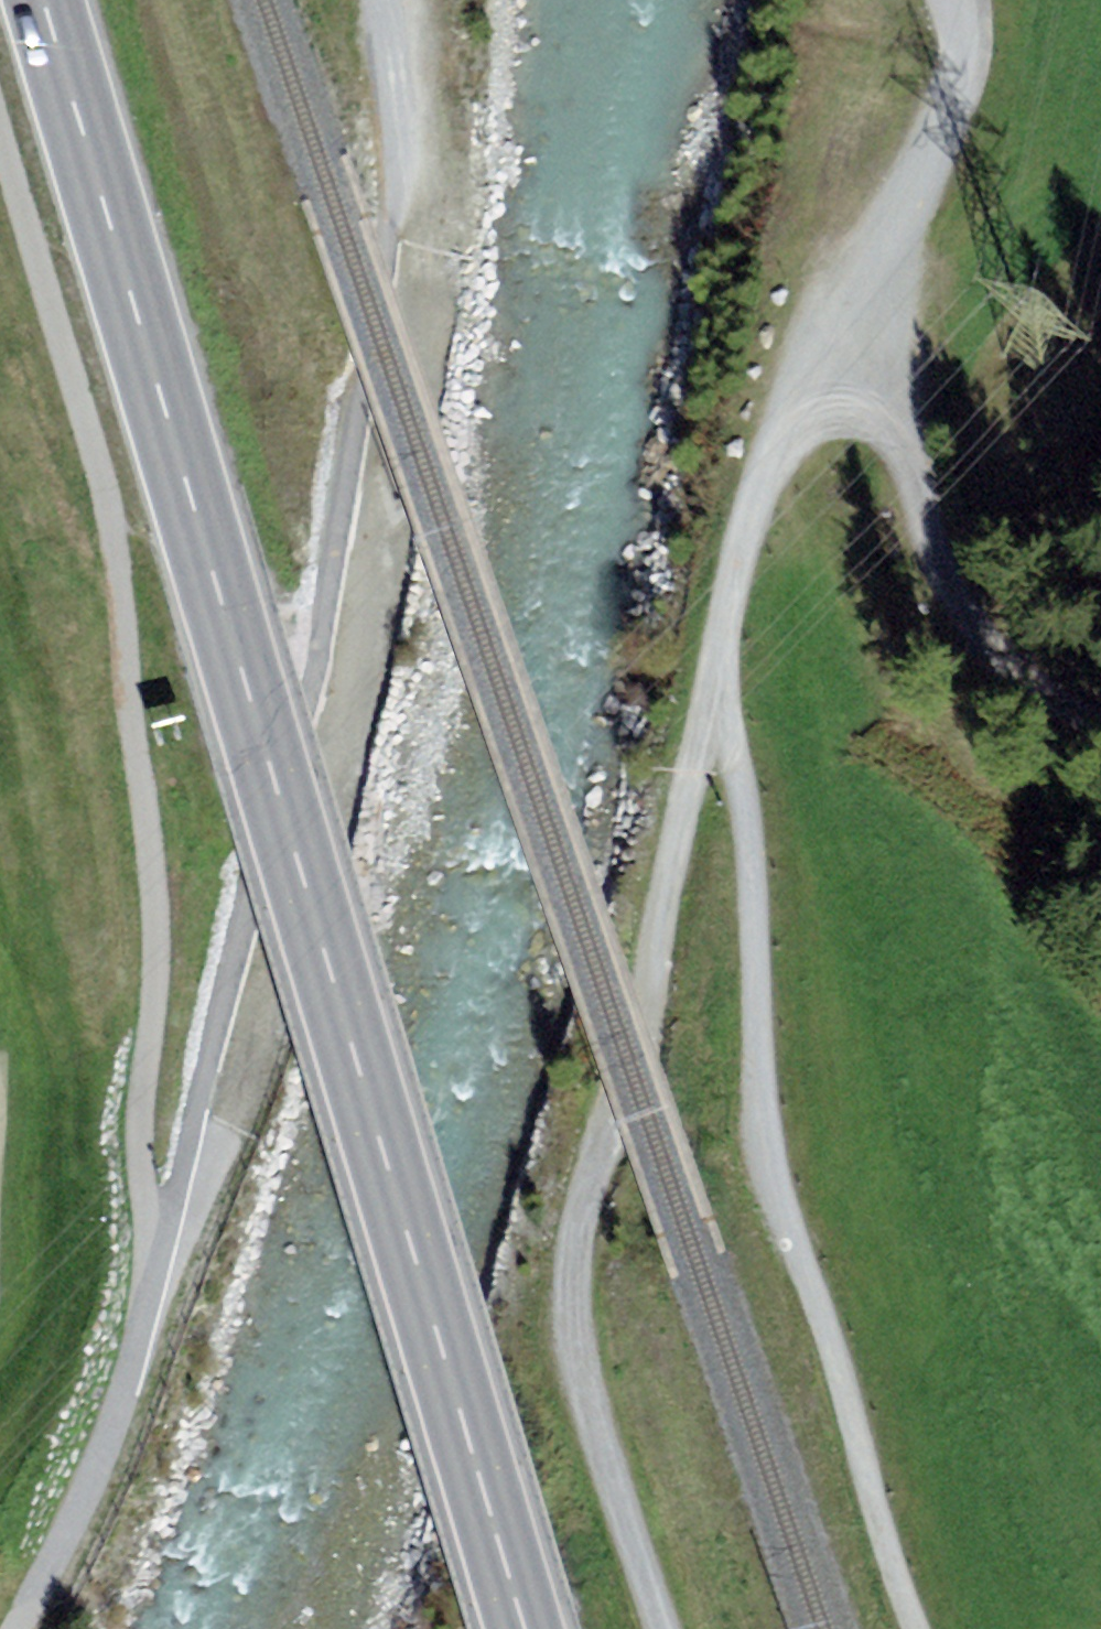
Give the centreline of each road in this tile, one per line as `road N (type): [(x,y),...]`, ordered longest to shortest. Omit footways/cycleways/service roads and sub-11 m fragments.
road 1 (primary): [(48,0),(526,1628)]
road 2 (track): [(378,0),(396,228),(310,687),(149,1309)]
road 3 (track): [(705,727),(730,753),(745,812),(771,1160),(917,1628)]
road 4 (track): [(705,727),(577,1270),(591,1392),(669,1628)]
road 5 (track): [(959,0),(963,57),(950,105),(843,333),(789,420),(760,487),(705,727)]
road 6 (track): [(1100,733),(981,639),(960,611),(909,457),(843,333)]
road 7 (track): [(149,1309),(111,1439),(16,1628)]

